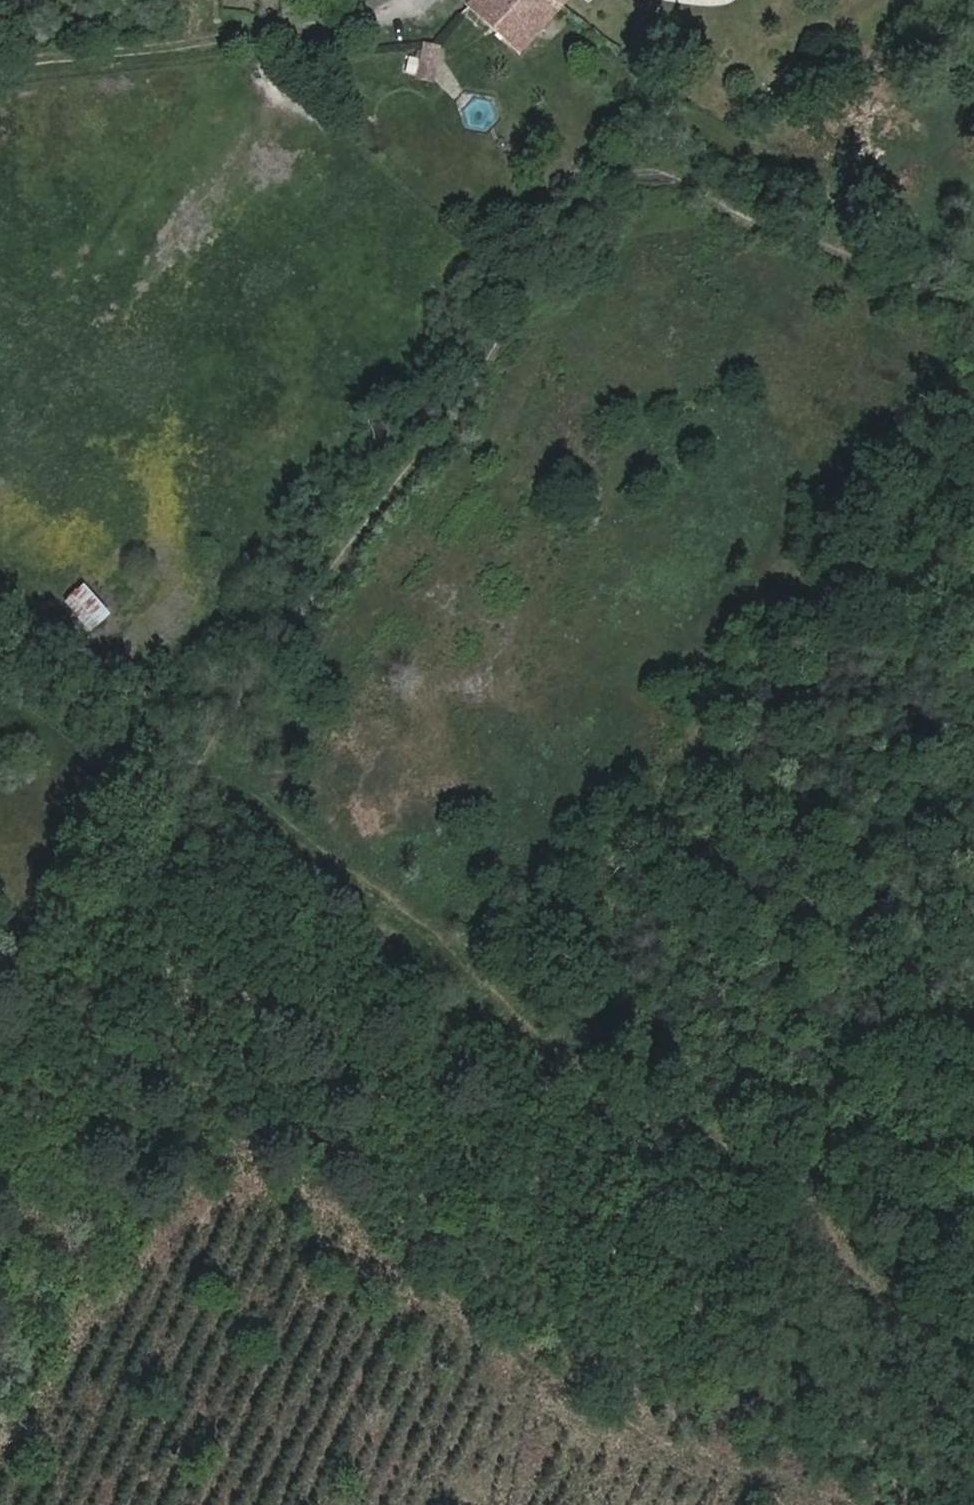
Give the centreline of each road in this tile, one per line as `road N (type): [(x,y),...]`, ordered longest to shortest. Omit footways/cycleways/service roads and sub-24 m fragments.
road 1 (track): [(0,60),(324,30),(427,0)]

